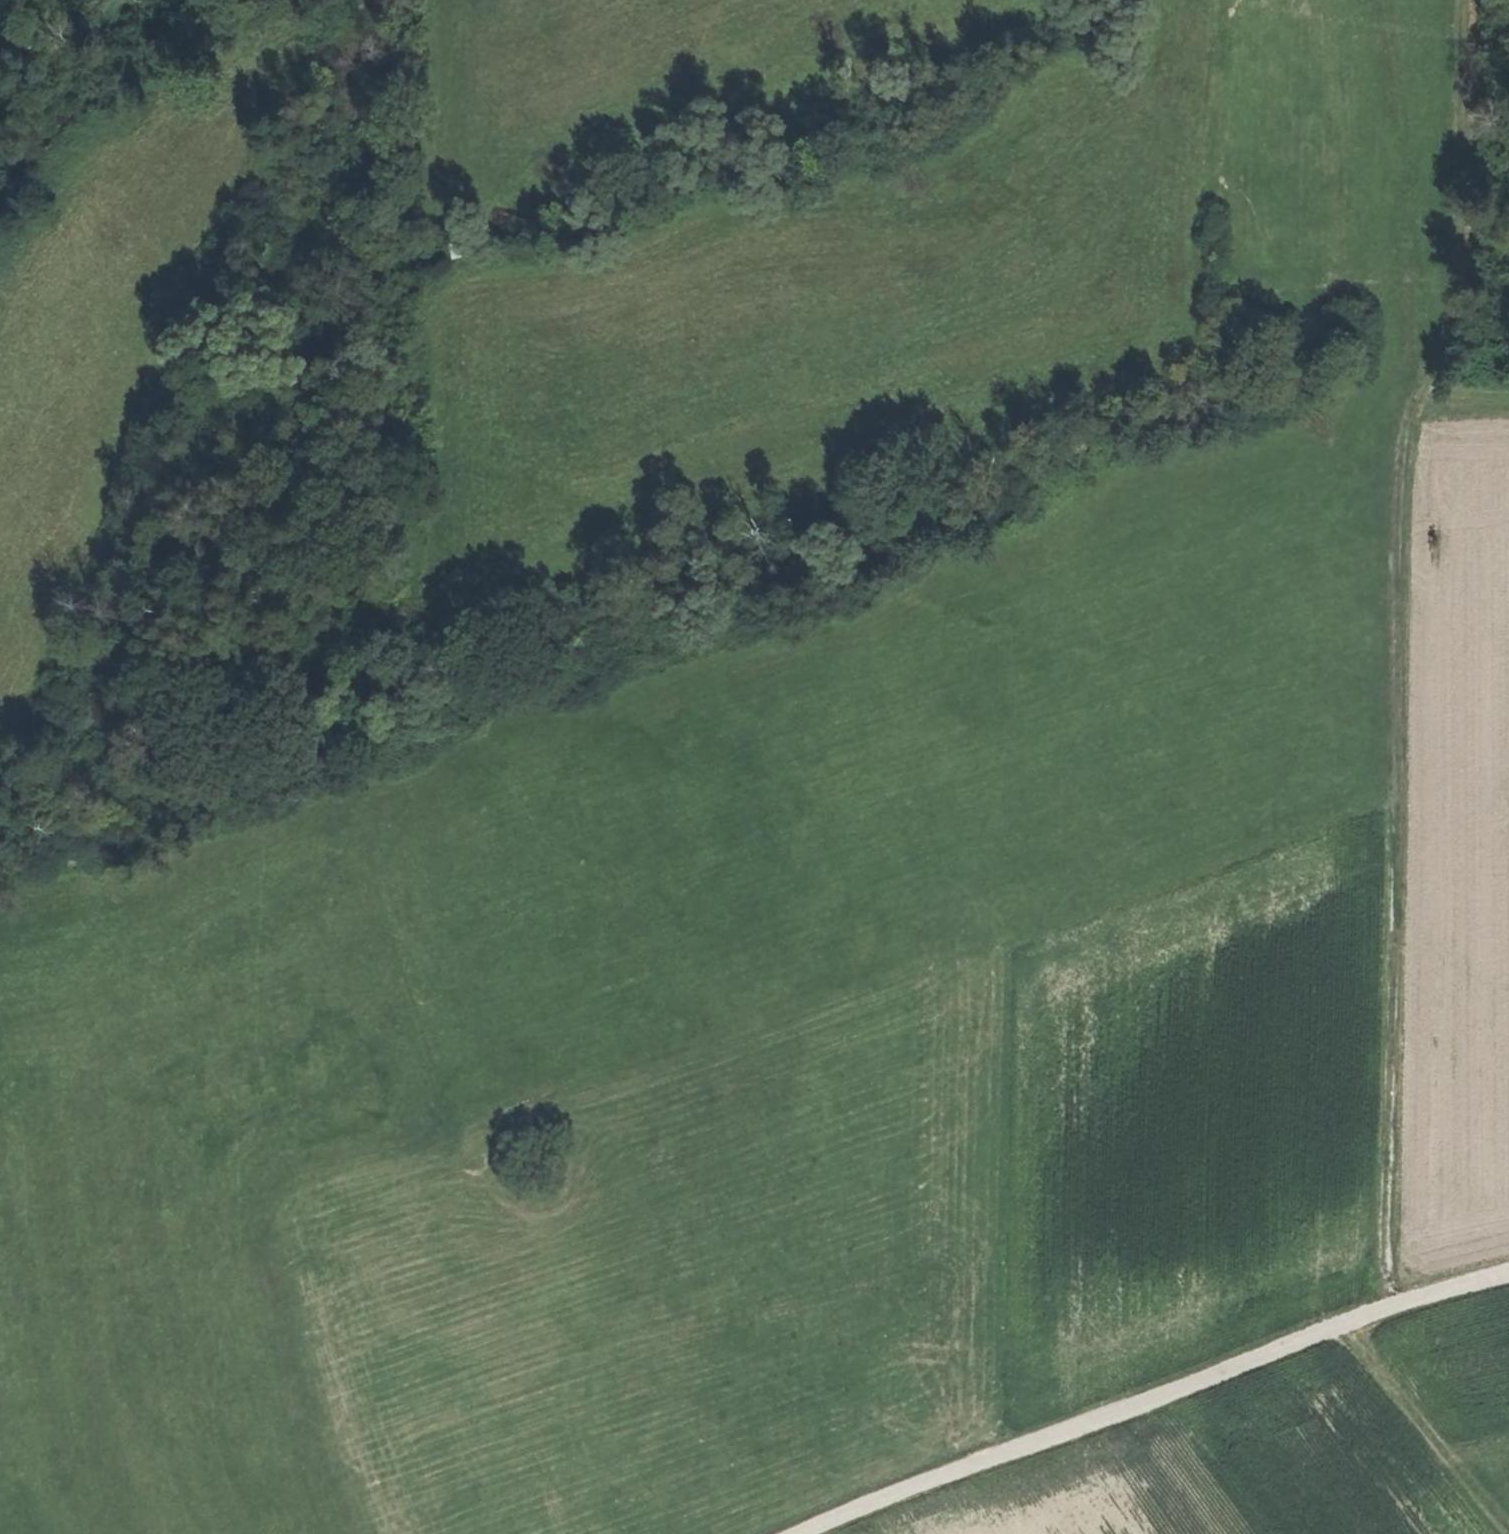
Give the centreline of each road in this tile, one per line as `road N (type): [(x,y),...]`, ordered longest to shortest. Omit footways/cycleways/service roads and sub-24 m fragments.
road 1 (track): [(1398,1303),(1379,1246),(1397,459),(1439,339),(1474,0)]
road 2 (track): [(805,1533),(1040,1433),(1398,1303),(1508,1274)]

